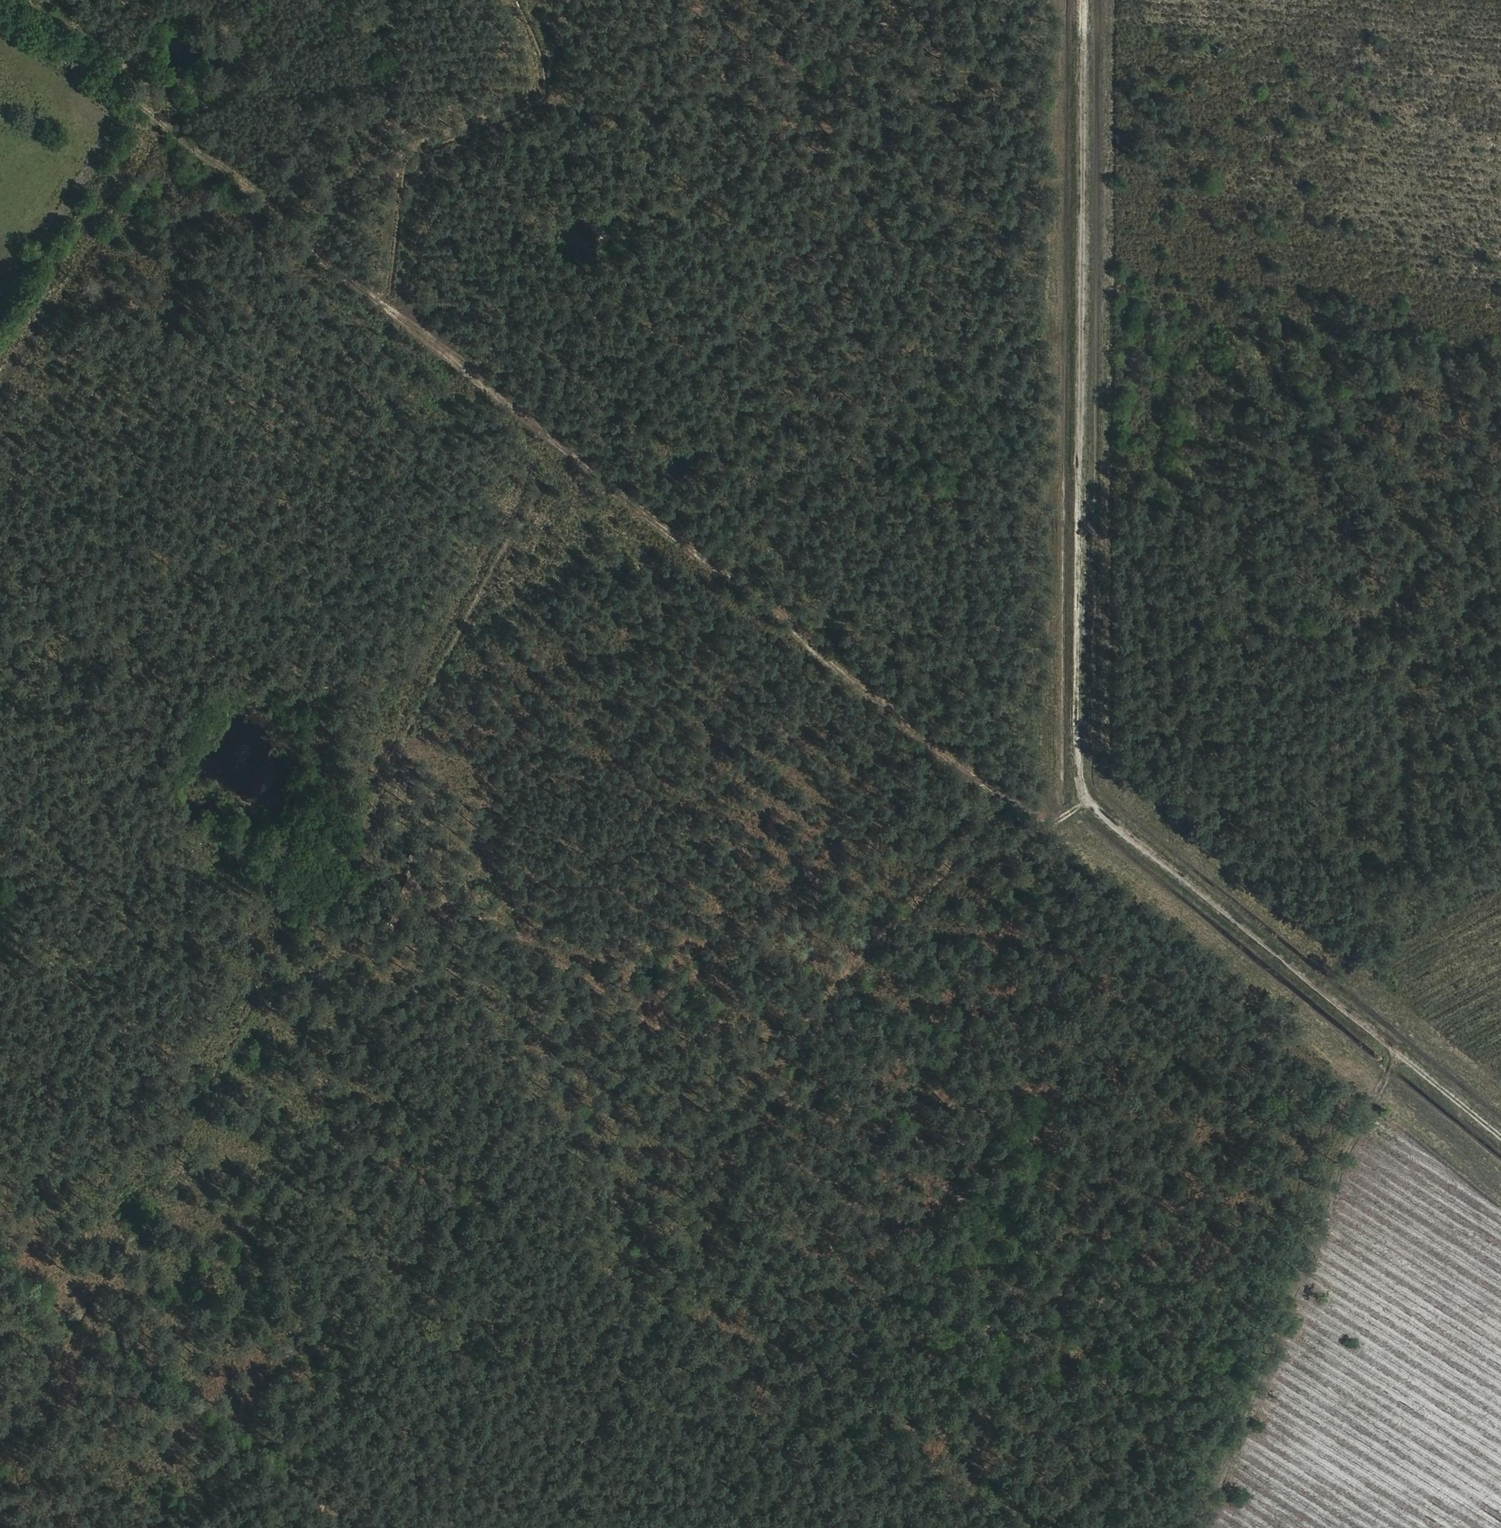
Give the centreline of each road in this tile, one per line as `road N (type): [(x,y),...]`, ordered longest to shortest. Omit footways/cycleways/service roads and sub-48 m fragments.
road 1 (track): [(1500,1142),(1087,803),(1066,769),(1081,0)]
road 2 (track): [(1046,811),(812,1024),(744,1029),(618,998),(562,932),(434,866),(375,868)]
road 3 (track): [(1391,1054),(1362,1112),(1213,1527)]

